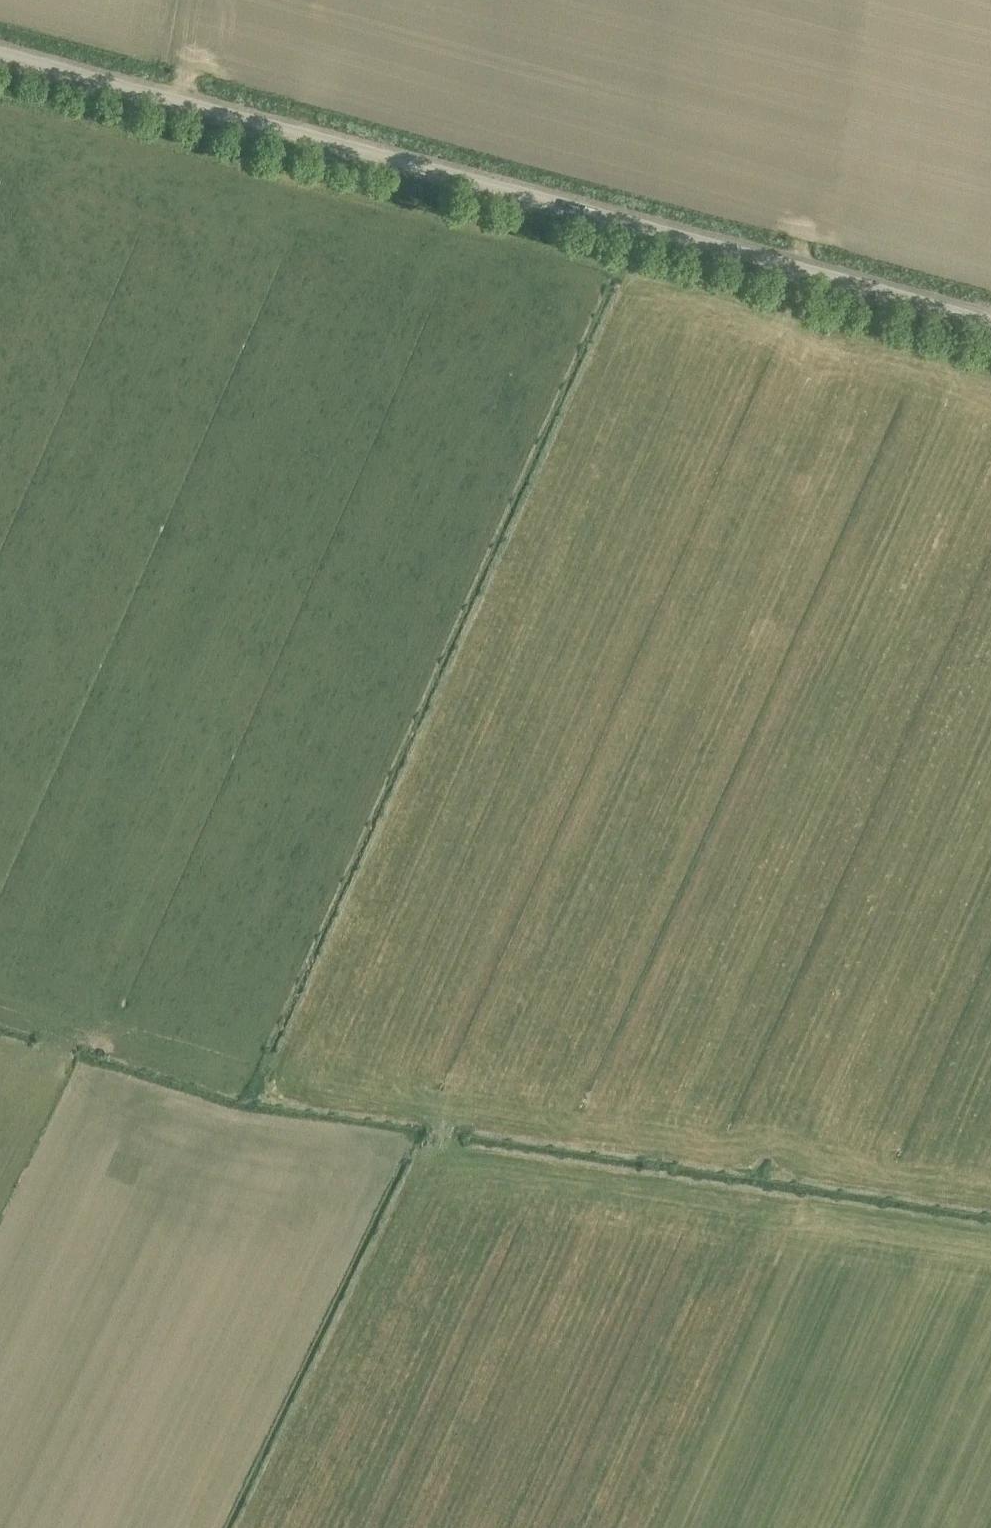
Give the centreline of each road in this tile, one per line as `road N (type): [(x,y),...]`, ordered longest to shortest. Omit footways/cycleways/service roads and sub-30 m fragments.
road 1 (unclassified): [(990,338),(0,55)]

